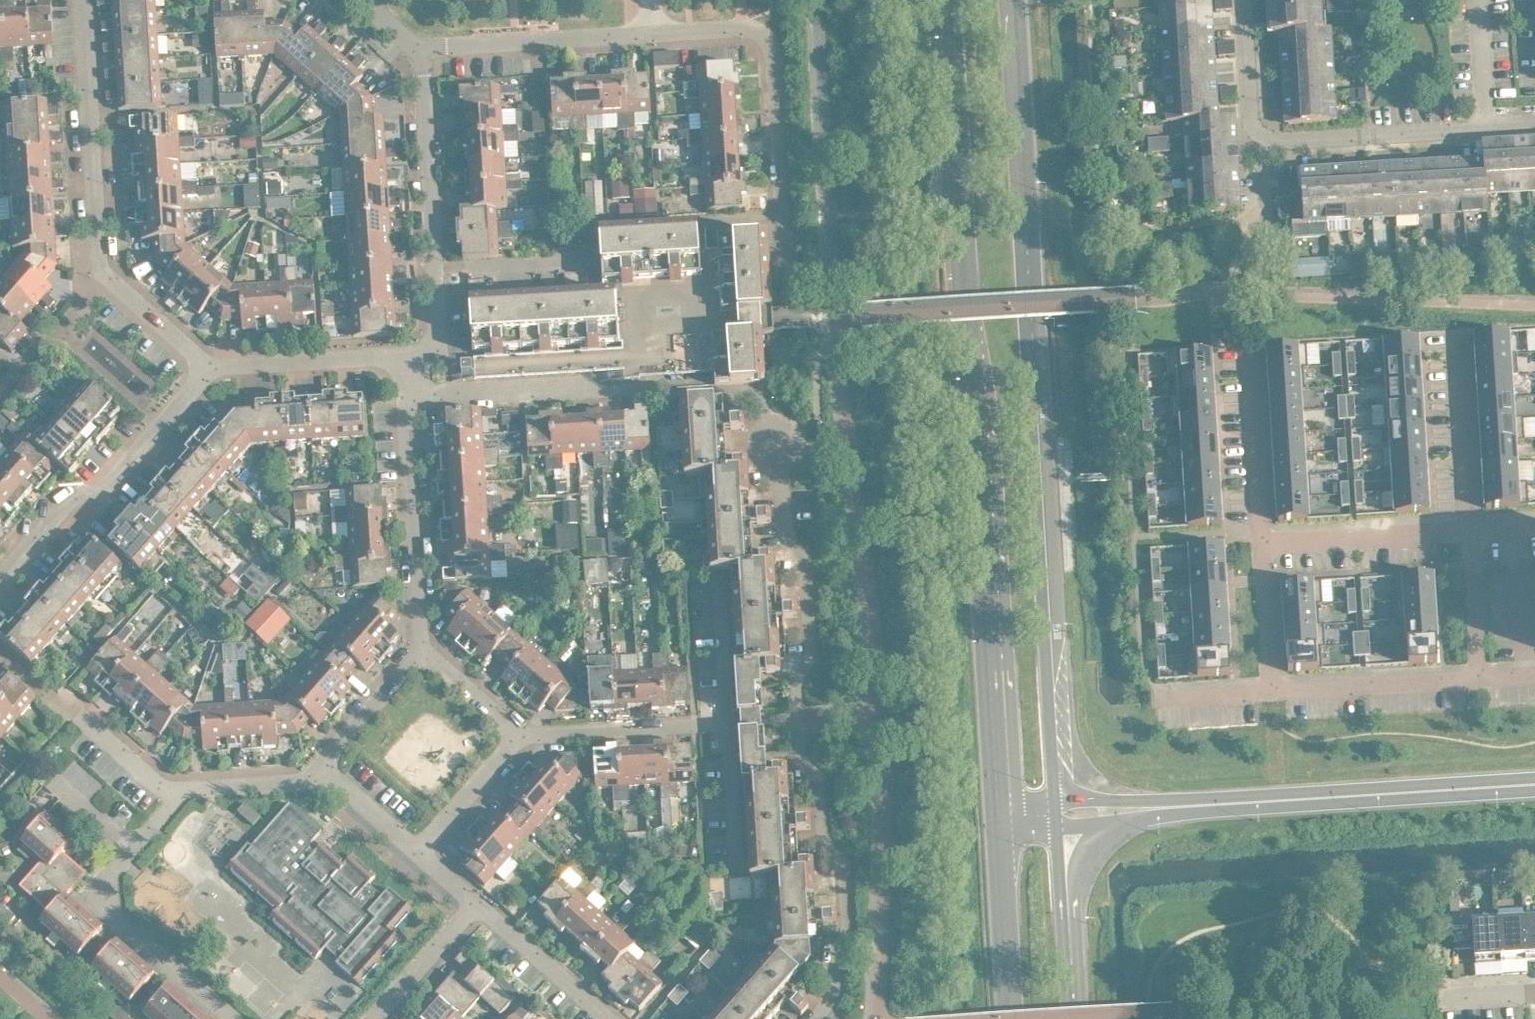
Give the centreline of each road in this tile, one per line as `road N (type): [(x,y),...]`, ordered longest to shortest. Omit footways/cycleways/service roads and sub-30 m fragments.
road 1 (secondary): [(951,0),(1002,813)]
road 2 (secondary): [(1062,798),(1021,0)]
road 3 (residential): [(658,31),(754,26),(770,34),(780,52),(790,271),(780,283),(714,287),(672,388)]
road 4 (residential): [(800,712),(800,680),(818,650),(810,555),(786,529),(784,440),(761,386),(672,388)]
road 5 (tertiary): [(1128,807),(1534,782)]
road 6 (residential): [(814,1018),(847,960),(847,862),(825,826),(822,778),(800,749),(800,712)]
road 7 (residential): [(418,357),(445,324),(424,49)]
road 8 (residential): [(0,583),(79,493),(107,490),(210,364)]
road 9 (residential): [(239,1018),(110,907),(120,865),(180,791)]
road 10 (residential): [(1253,141),(1534,120)]
road 11 (residential): [(109,274),(100,266),(87,0)]
road 12 (residential): [(672,388),(595,383),(416,396)]
road 13 (residential): [(428,649),(416,396)]
road 14 (residential): [(424,49),(658,31)]
road 15 (residential): [(519,733),(730,718)]
road 16 (residential): [(1271,688),(1482,676)]
road 17 (residential): [(418,357),(210,364)]
road 18 (residential): [(1263,542),(1468,526)]
road 19 (secondary): [(1002,813),(1014,1018)]
road 20 (residential): [(1251,339),(1263,542)]
road 21 (residential): [(1455,327),(1468,526)]
road 22 (secondary): [(1076,1018),(1064,824)]
road 23 (residential): [(481,903),(619,1018)]
road 24 (residential): [(375,1018),(481,903)]
road 25 (residential): [(325,764),(428,649)]
road 26 (residential): [(417,846),(519,733)]
road 27 (residential): [(180,791),(309,779),(325,764)]
road 28 (residential): [(1468,526),(1482,676)]
road 29 (residential): [(1263,542),(1271,688)]
road 30 (residential): [(1242,0),(1253,141)]
road 31 (residential): [(730,718),(722,577)]
road 32 (residential): [(180,791),(71,706)]
road 33 (residential): [(210,364),(109,274)]
road 34 (residential): [(739,845),(730,718)]
road 35 (residential): [(519,733),(428,649)]
road 36 (residential): [(325,764),(417,846)]

